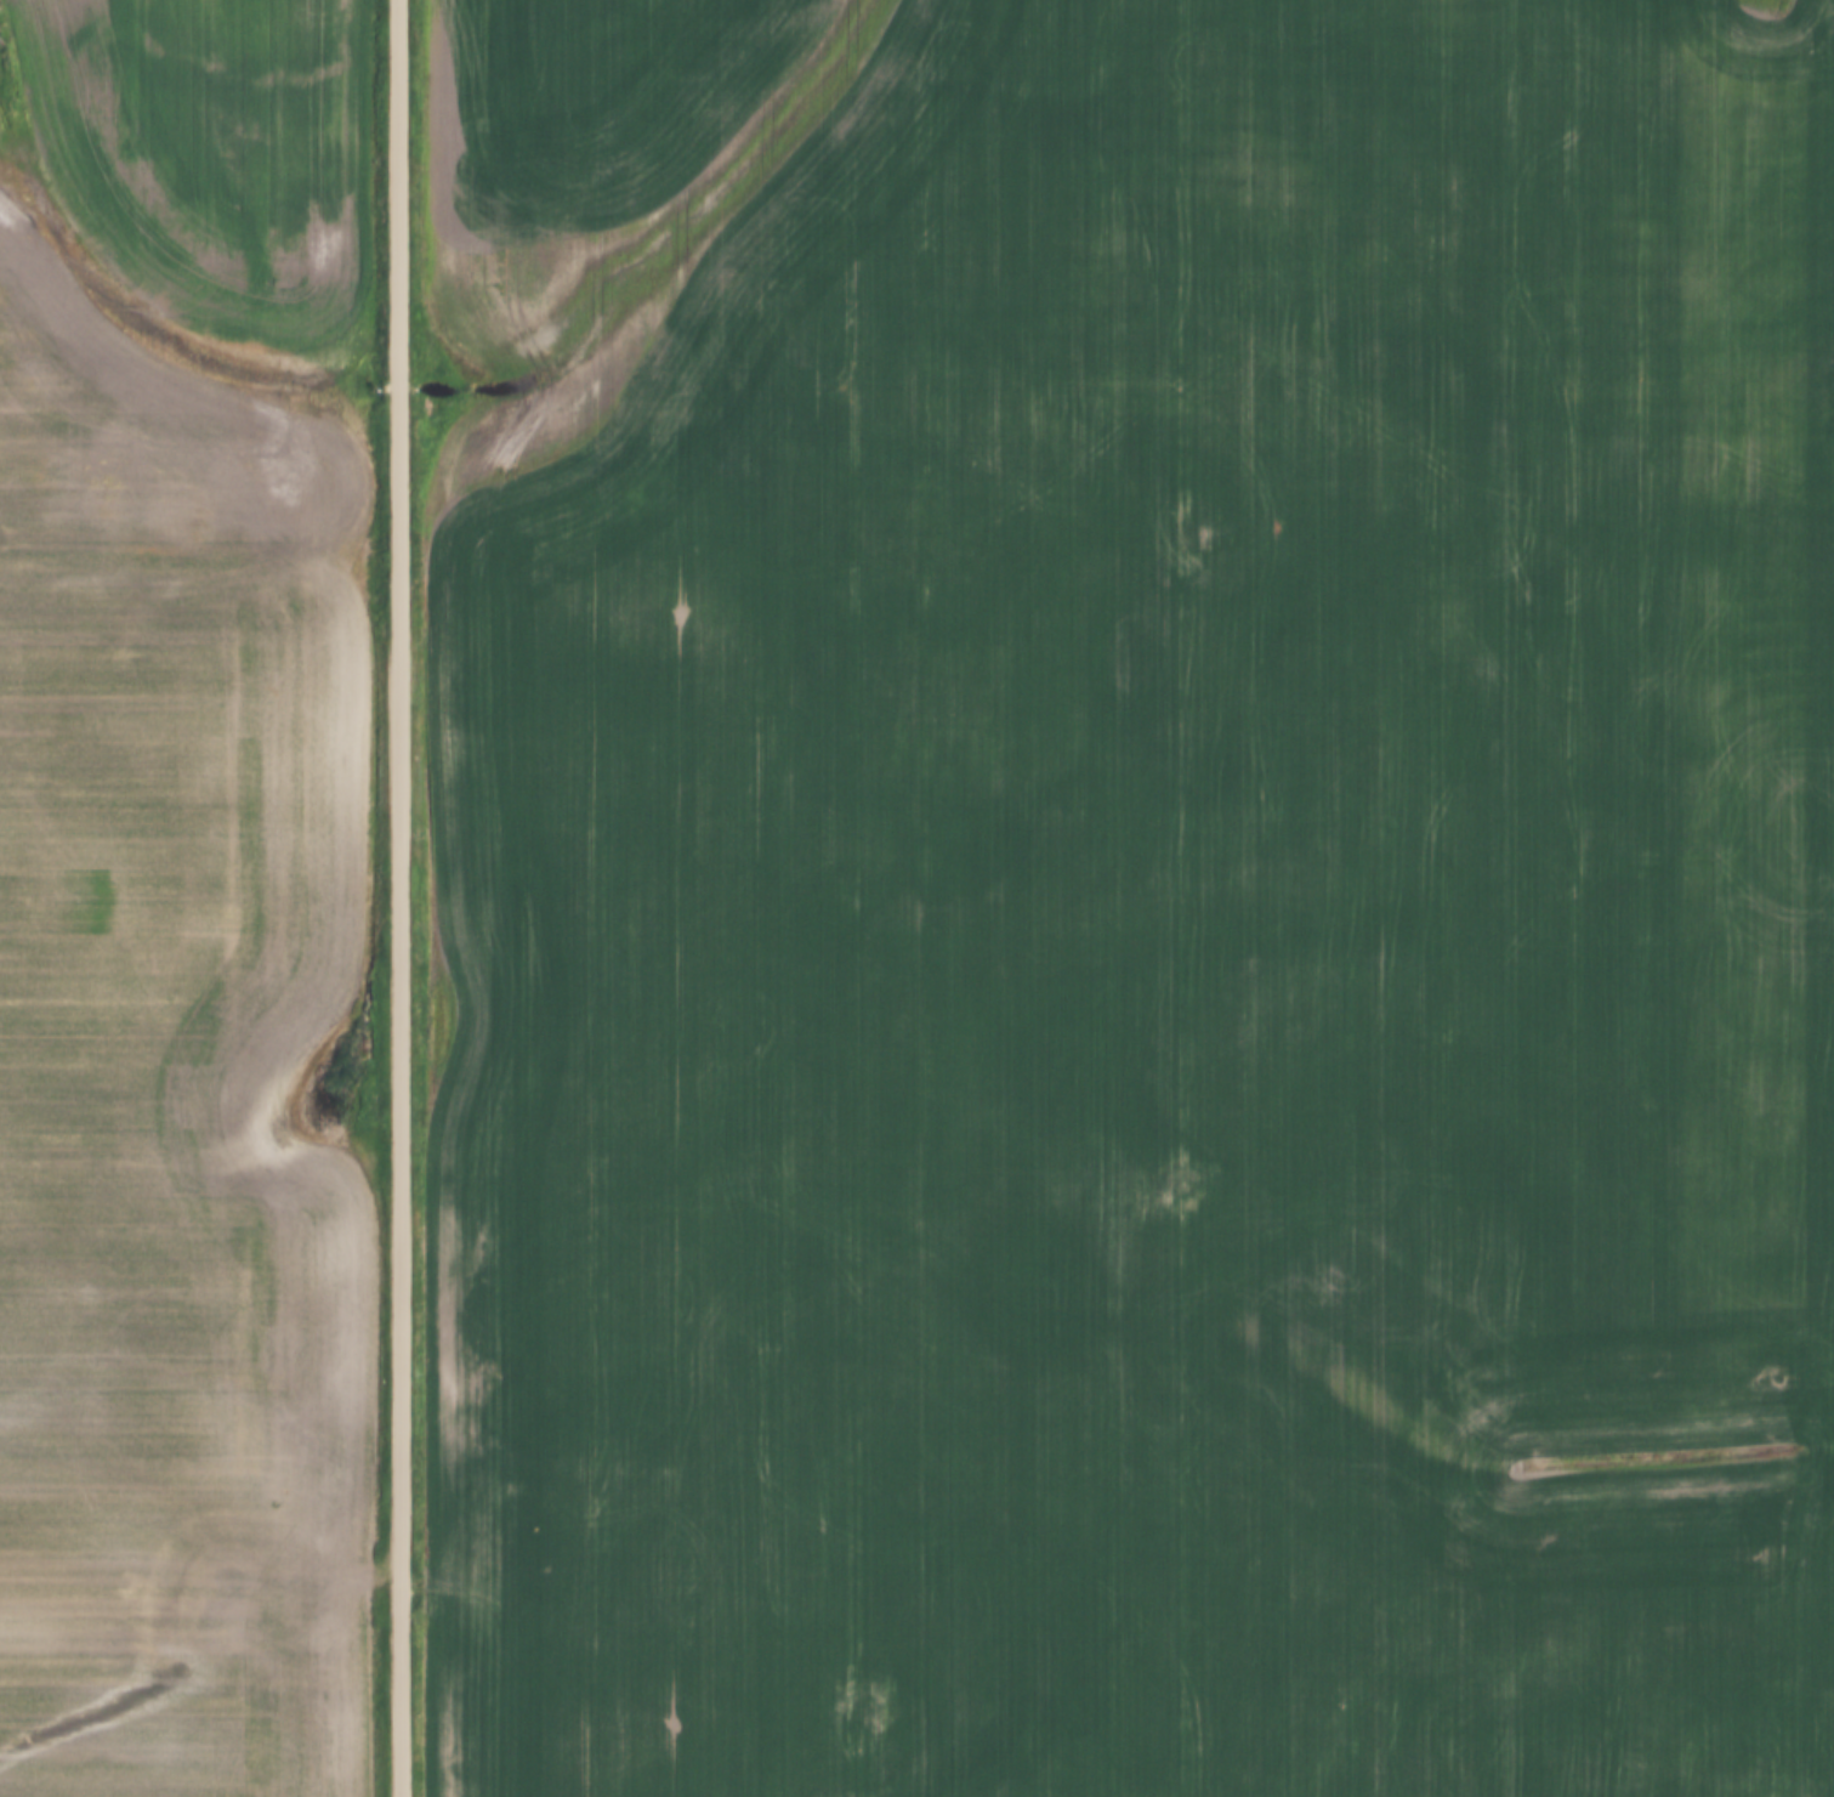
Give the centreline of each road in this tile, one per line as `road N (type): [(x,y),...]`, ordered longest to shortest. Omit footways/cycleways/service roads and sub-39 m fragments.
road 1 (residential): [(402,1796),(398,0)]

